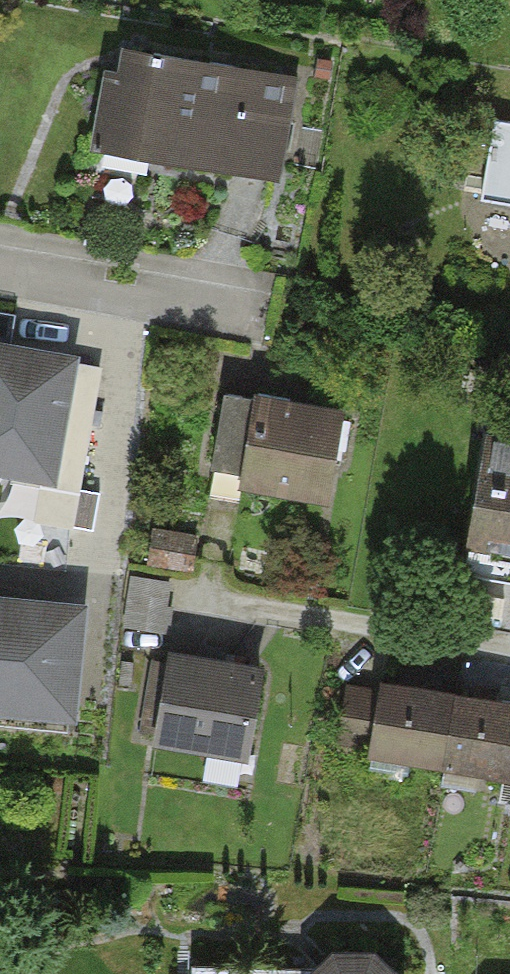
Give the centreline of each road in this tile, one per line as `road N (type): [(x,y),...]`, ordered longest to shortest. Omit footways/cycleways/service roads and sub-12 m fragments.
road 1 (residential): [(0,272),(261,319)]

